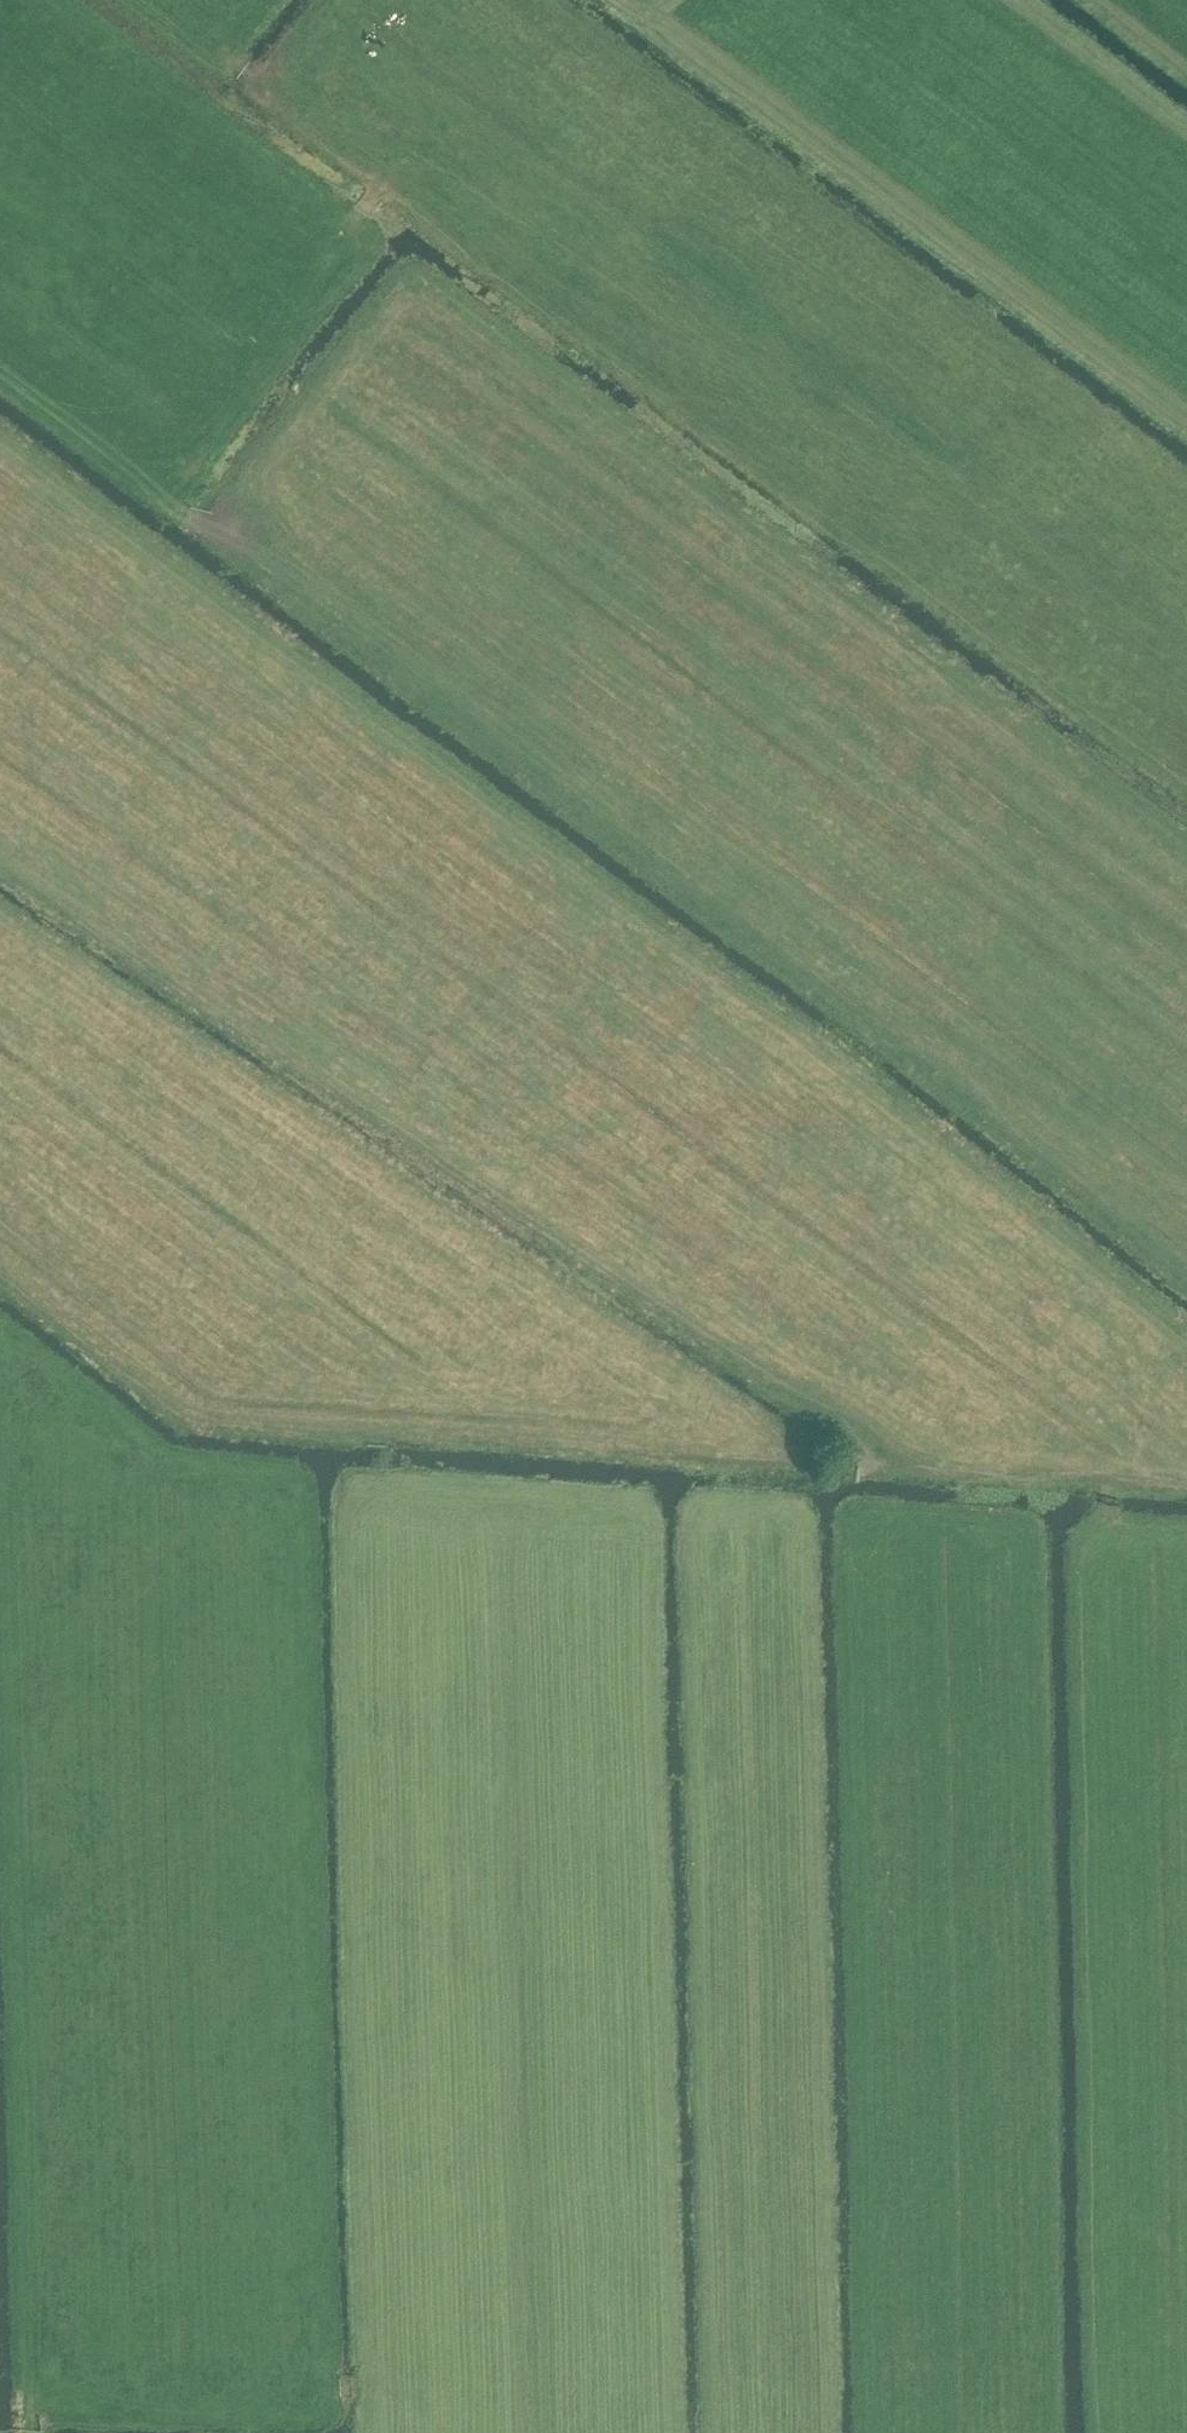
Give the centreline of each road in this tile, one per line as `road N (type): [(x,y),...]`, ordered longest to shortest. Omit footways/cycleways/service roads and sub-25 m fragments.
road 1 (track): [(280,354),(398,176),(399,143),(359,34),(359,0)]

